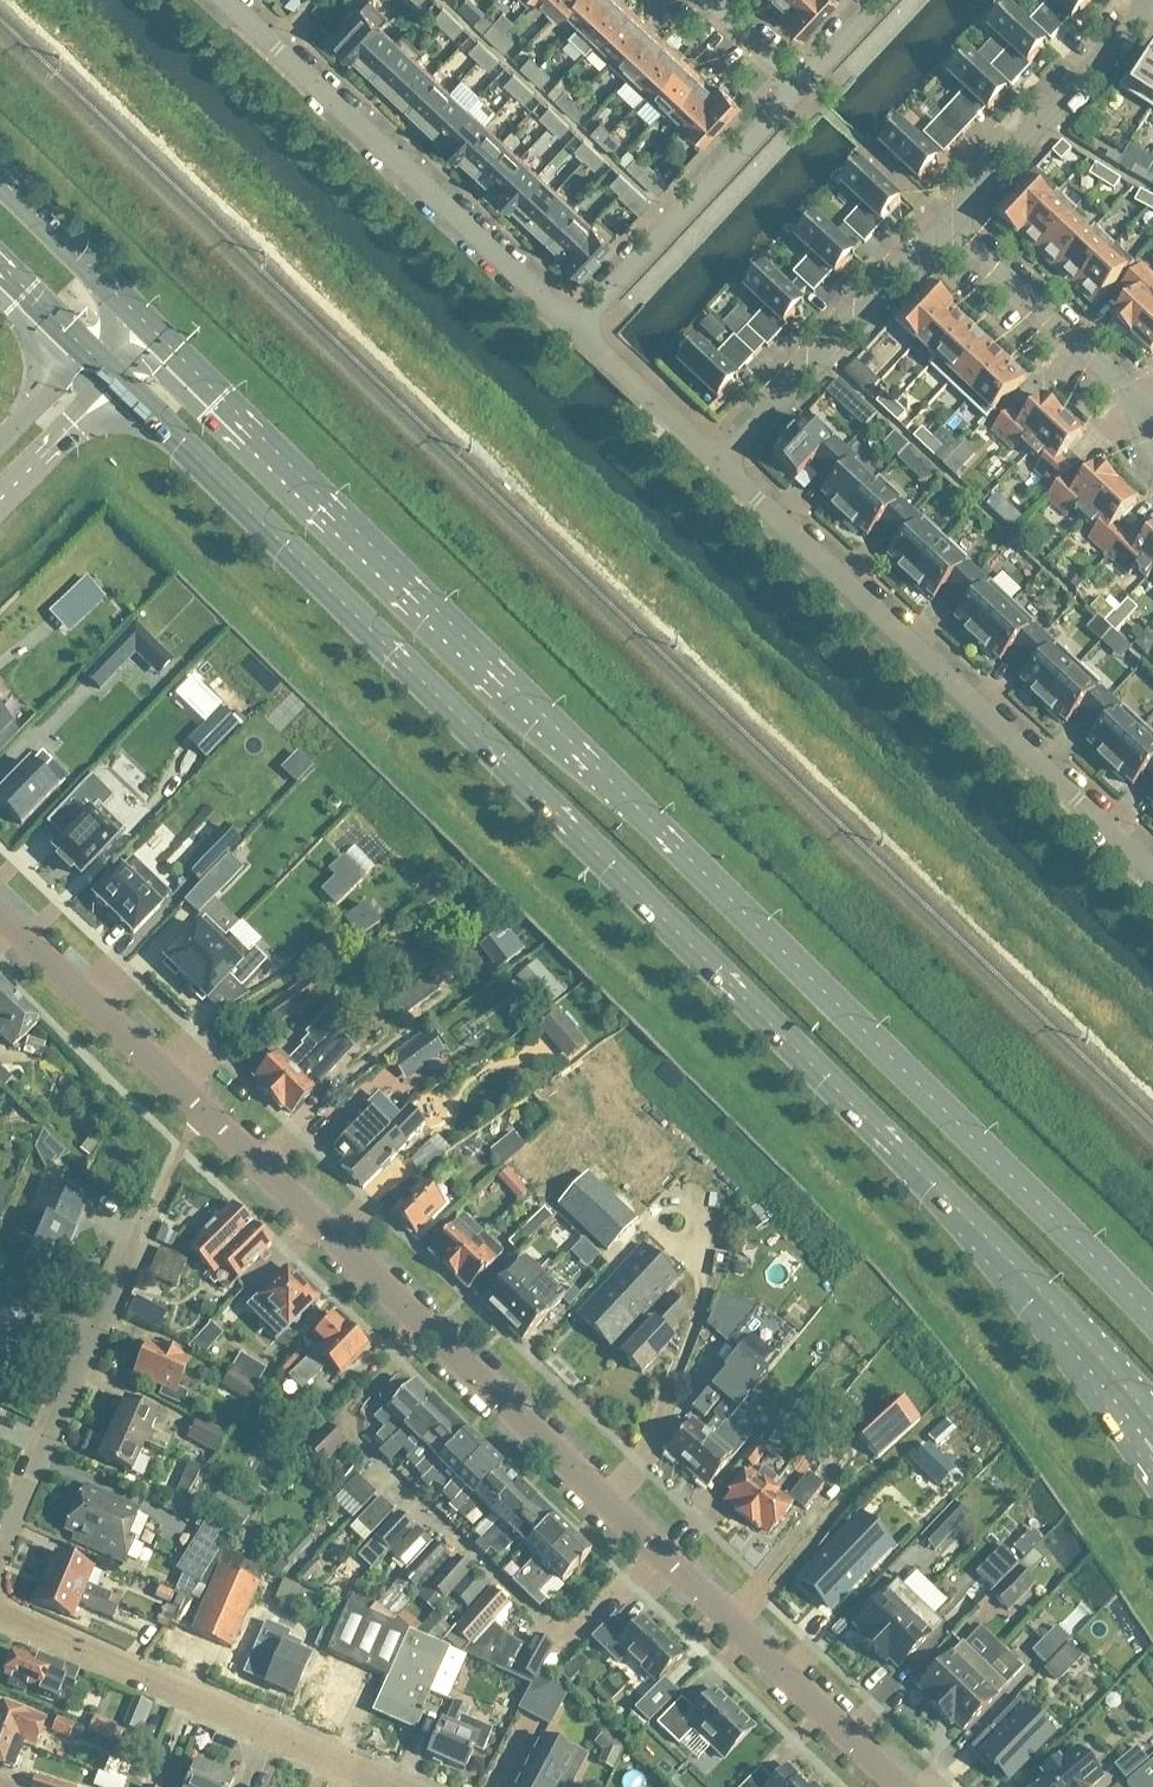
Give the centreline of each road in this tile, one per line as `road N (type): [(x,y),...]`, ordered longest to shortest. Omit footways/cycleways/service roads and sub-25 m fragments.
road 1 (primary): [(114,376),(1013,1262),(1152,1420)]
road 2 (primary): [(1152,1320),(996,1156),(156,333)]
road 3 (residential): [(1152,870),(720,460)]
road 4 (tertiary): [(428,1328),(0,916)]
road 5 (residential): [(661,1553),(575,1627),(555,1626),(486,1566),(355,1436),(351,1418),(428,1328)]
road 6 (residential): [(572,326),(224,0)]
road 7 (residential): [(403,1786),(0,1613)]
road 8 (residential): [(149,1214),(0,1558)]
road 9 (tertiary): [(901,1786),(661,1553)]
road 10 (residential): [(572,326),(797,85)]
road 11 (residential): [(946,224),(720,460)]
road 12 (tertiary): [(661,1553),(428,1328)]
road 13 (residential): [(1143,0),(946,224)]
road 14 (residential): [(946,224),(1131,394)]
road 15 (residential): [(720,460),(572,326)]
road 16 (tertiary): [(0,500),(114,376)]
road 17 (primary): [(120,298),(0,181)]
road 18 (residential): [(797,85),(709,0)]

